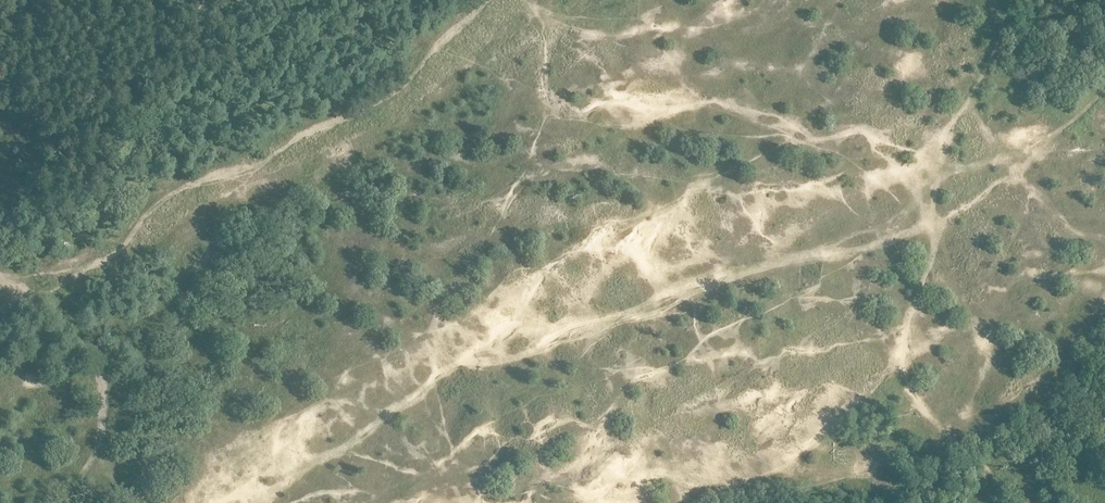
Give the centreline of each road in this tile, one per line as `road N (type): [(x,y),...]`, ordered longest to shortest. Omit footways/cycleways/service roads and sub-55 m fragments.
road 1 (track): [(935,229),(941,153),(1018,0)]

